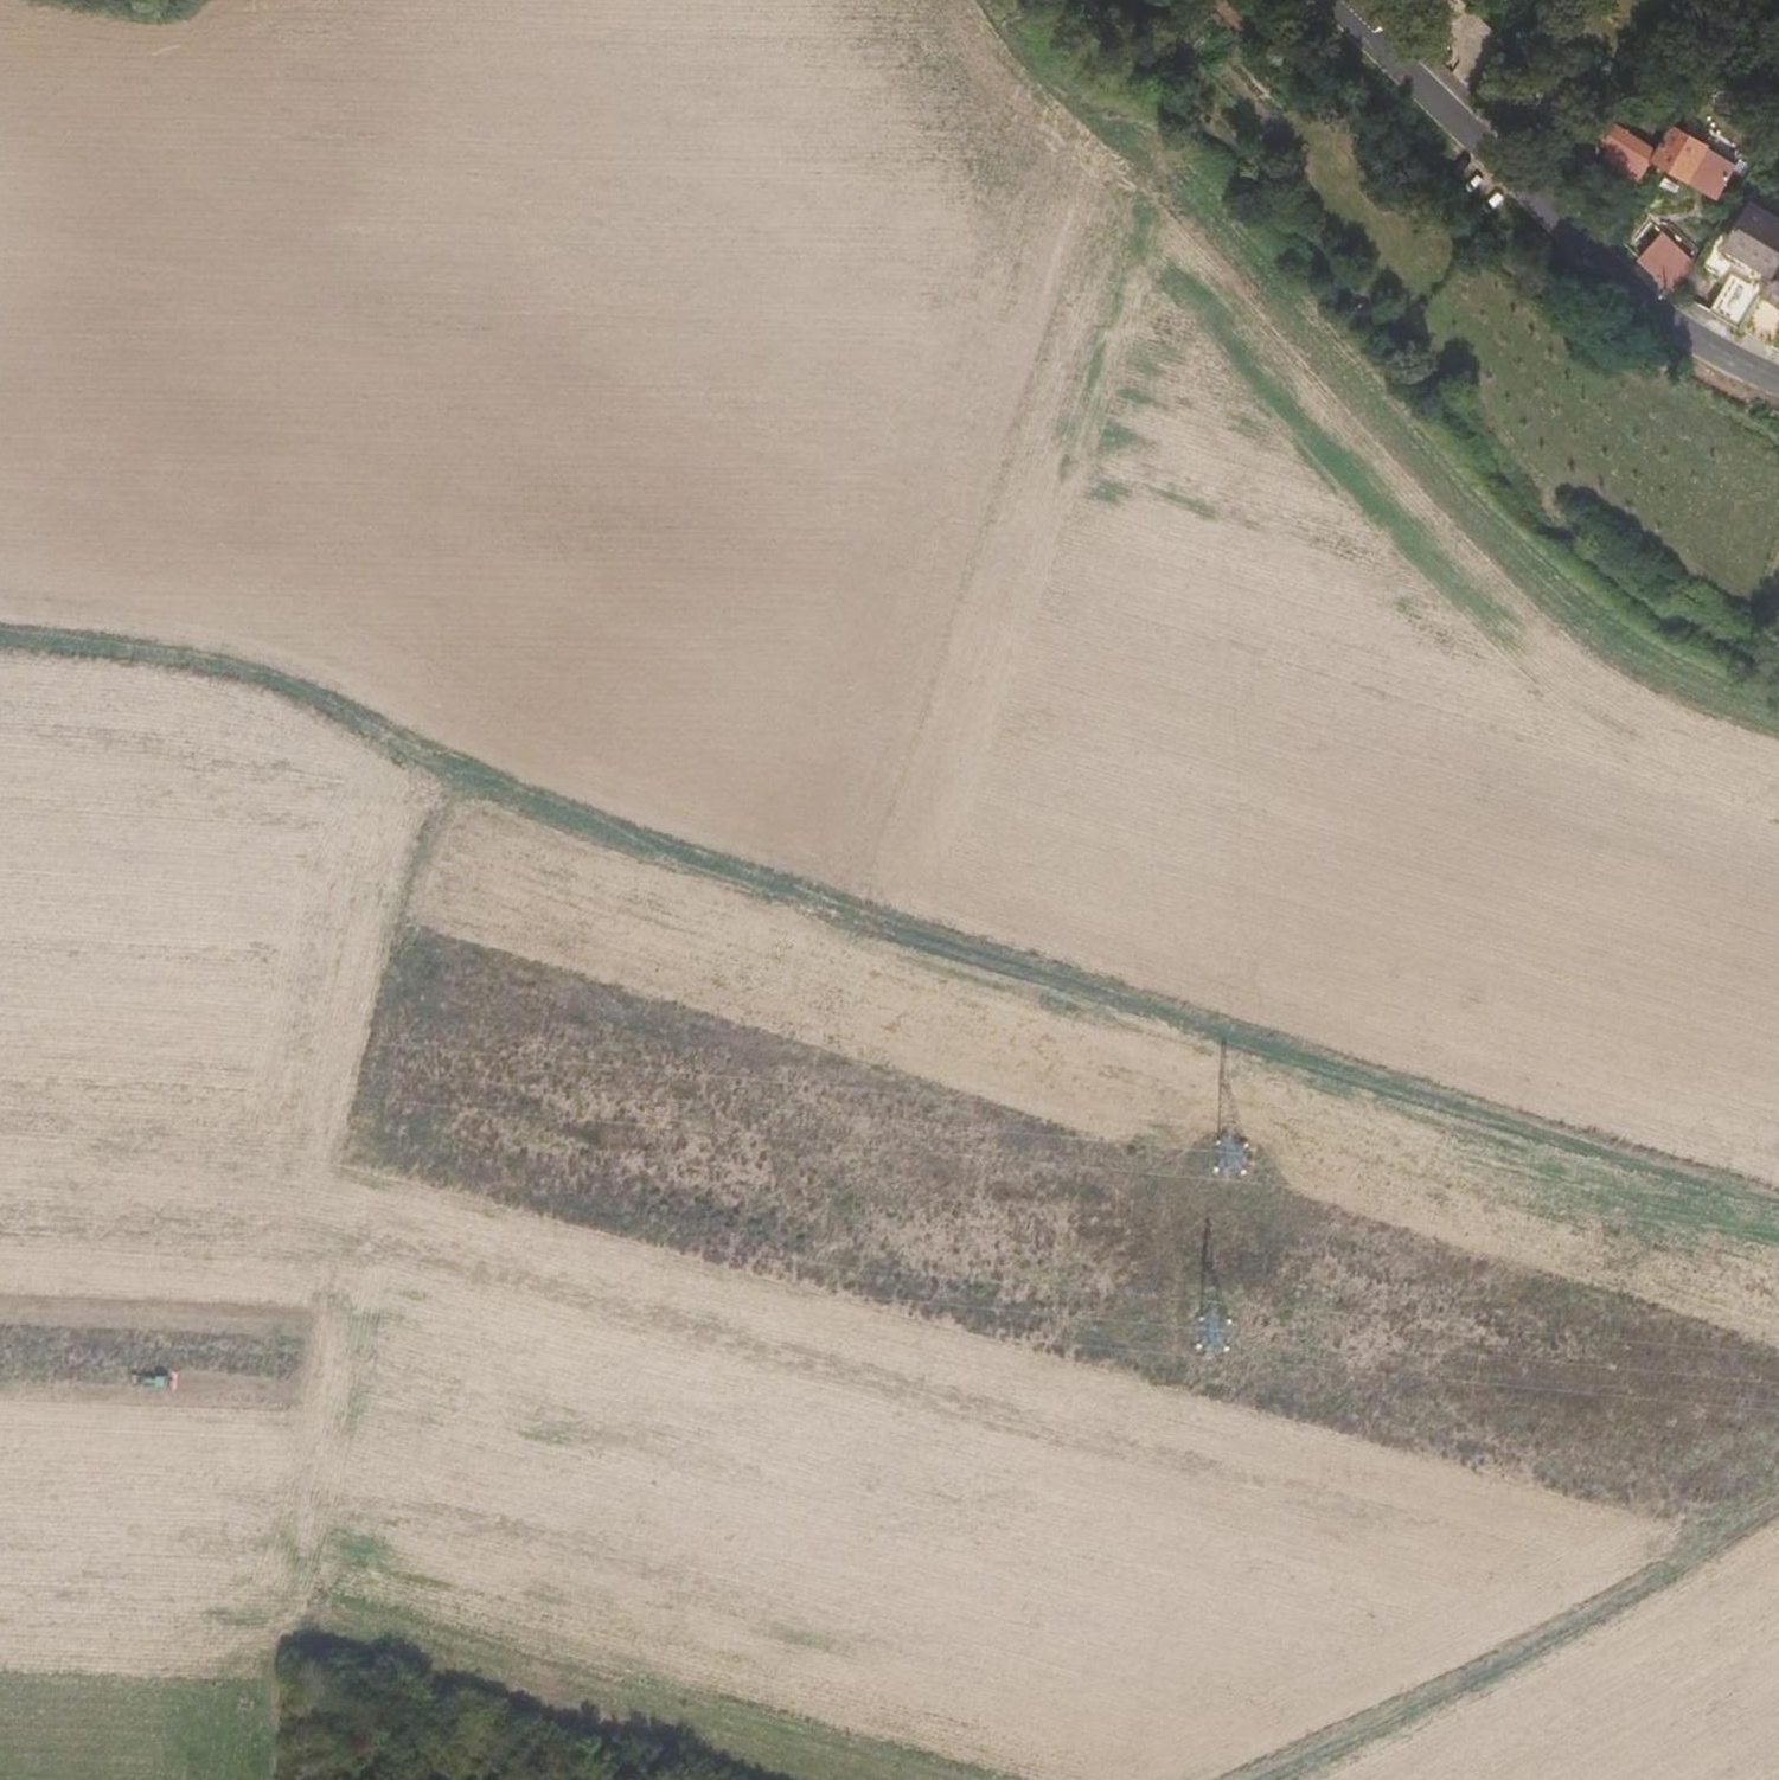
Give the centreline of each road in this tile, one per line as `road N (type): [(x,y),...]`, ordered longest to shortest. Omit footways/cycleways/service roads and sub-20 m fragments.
road 1 (track): [(1778,1217),(541,822),(433,779),(295,689),(202,654),(0,647)]
road 2 (residential): [(1778,378),(1653,306),(1508,178),(1332,0)]
road 3 (track): [(1272,1779),(1493,1685),(1778,1504)]

